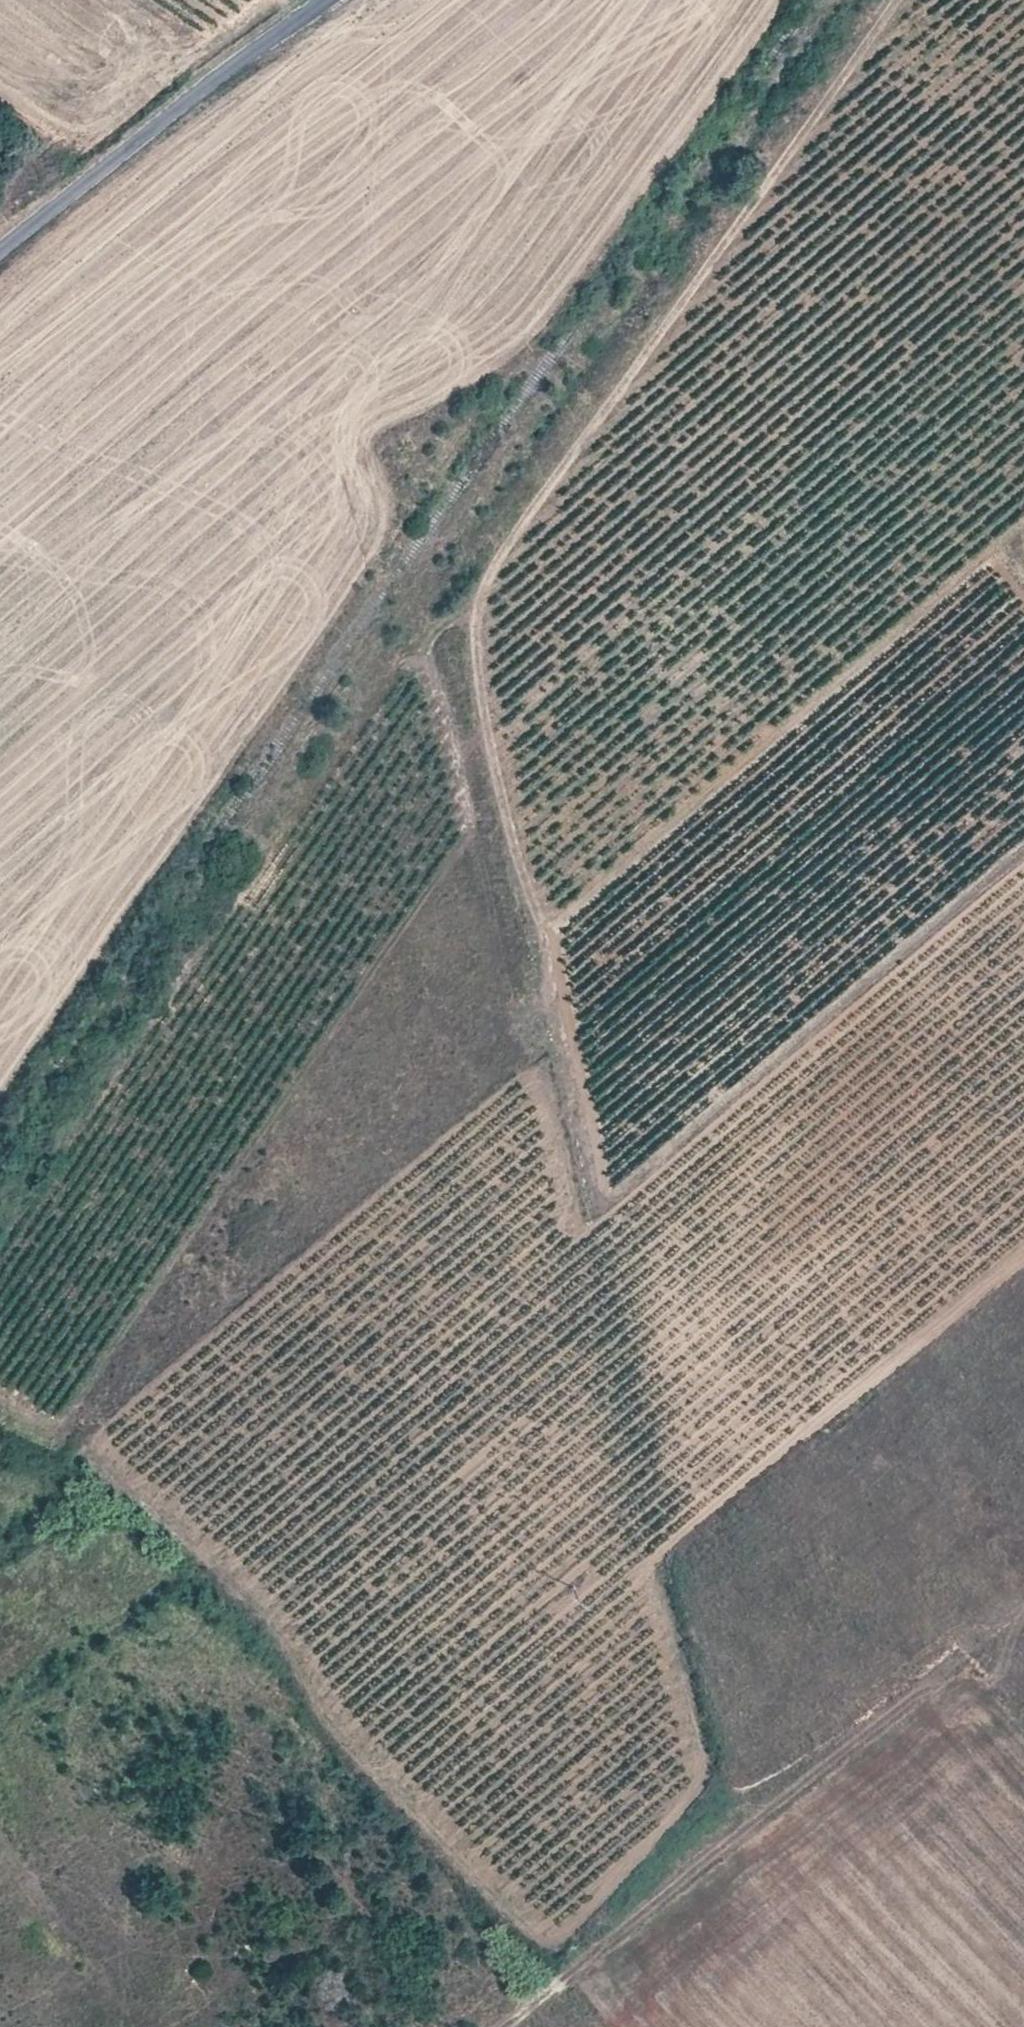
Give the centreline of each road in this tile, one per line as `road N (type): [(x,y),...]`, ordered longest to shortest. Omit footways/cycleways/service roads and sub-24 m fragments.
road 1 (tertiary): [(0,248),(178,101),(320,0)]

